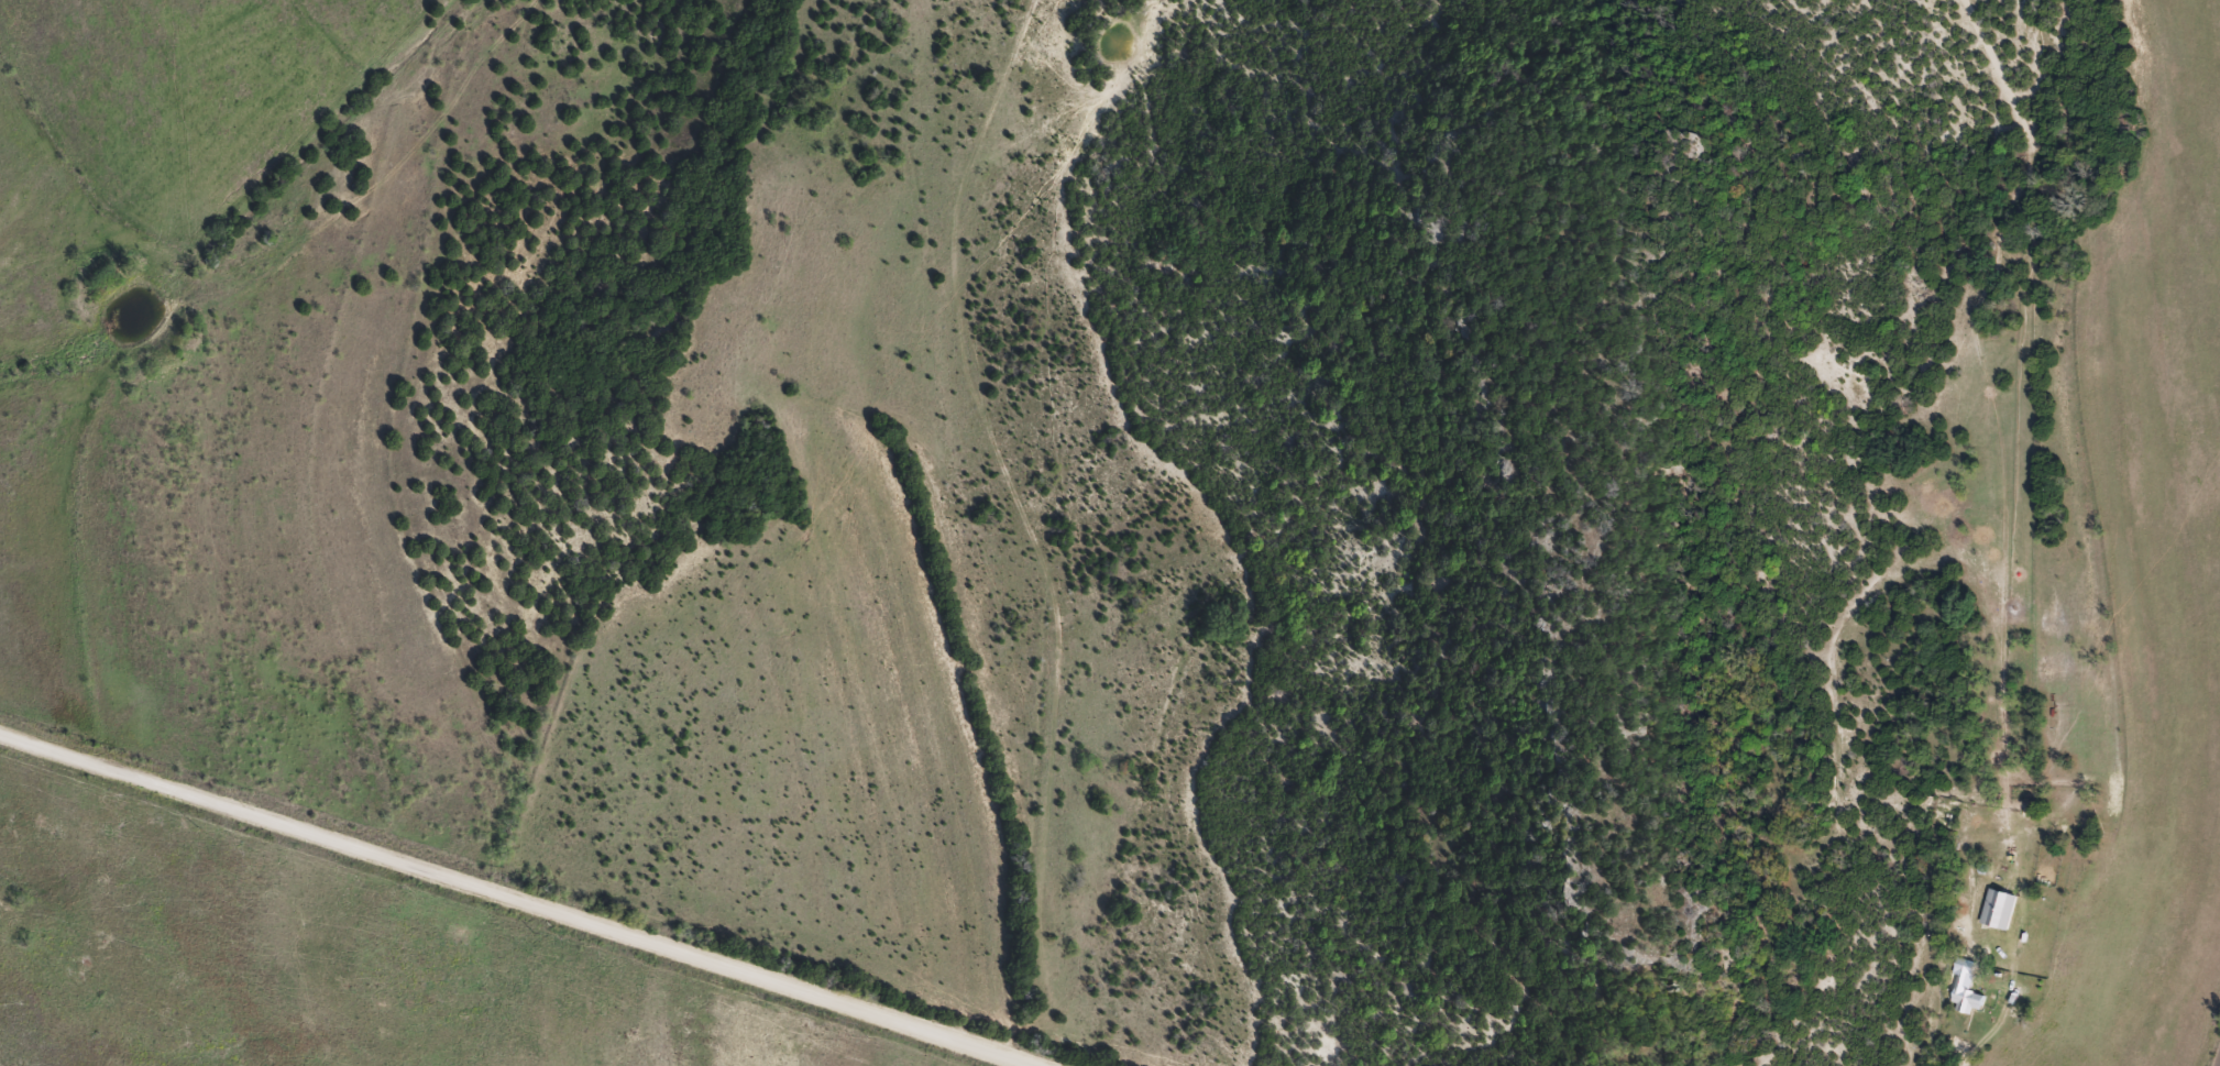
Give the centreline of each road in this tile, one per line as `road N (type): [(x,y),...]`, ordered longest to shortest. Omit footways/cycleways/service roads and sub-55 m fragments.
road 1 (residential): [(1048,1065),(0,735)]

